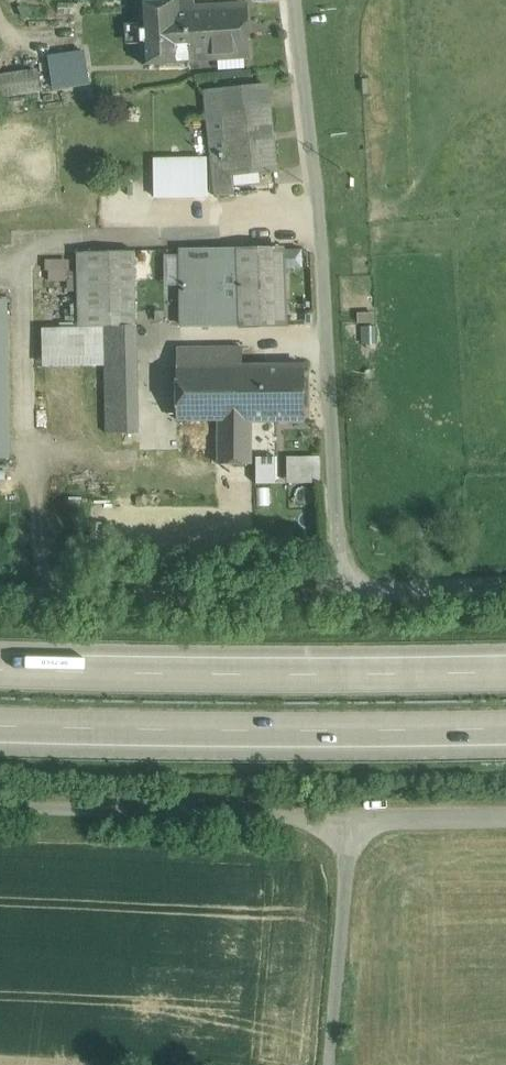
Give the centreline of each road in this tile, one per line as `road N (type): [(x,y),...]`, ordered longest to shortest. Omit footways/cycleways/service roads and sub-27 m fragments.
road 1 (unclassified): [(345,592),(324,233),(296,0)]
road 2 (motorway): [(505,672),(0,669)]
road 3 (motorway): [(0,726),(505,728)]
road 4 (unclassified): [(0,590),(345,592)]
road 5 (unclassified): [(0,805),(344,814)]
road 6 (unclassified): [(331,1064),(344,814)]
road 7 (unclassified): [(344,814),(505,814)]
road 8 (unclassified): [(345,592),(505,583)]

